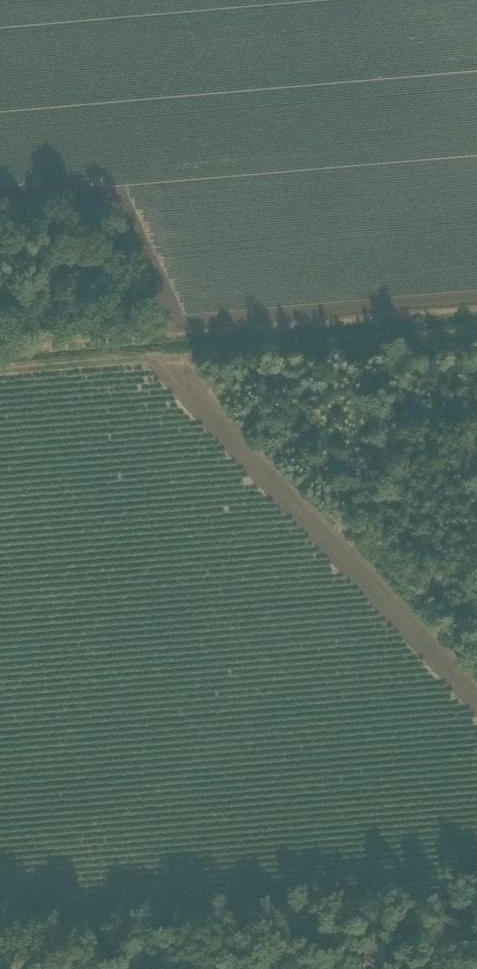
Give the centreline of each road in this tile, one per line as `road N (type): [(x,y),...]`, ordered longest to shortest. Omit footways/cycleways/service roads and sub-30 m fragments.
road 1 (track): [(0,370),(476,328)]

